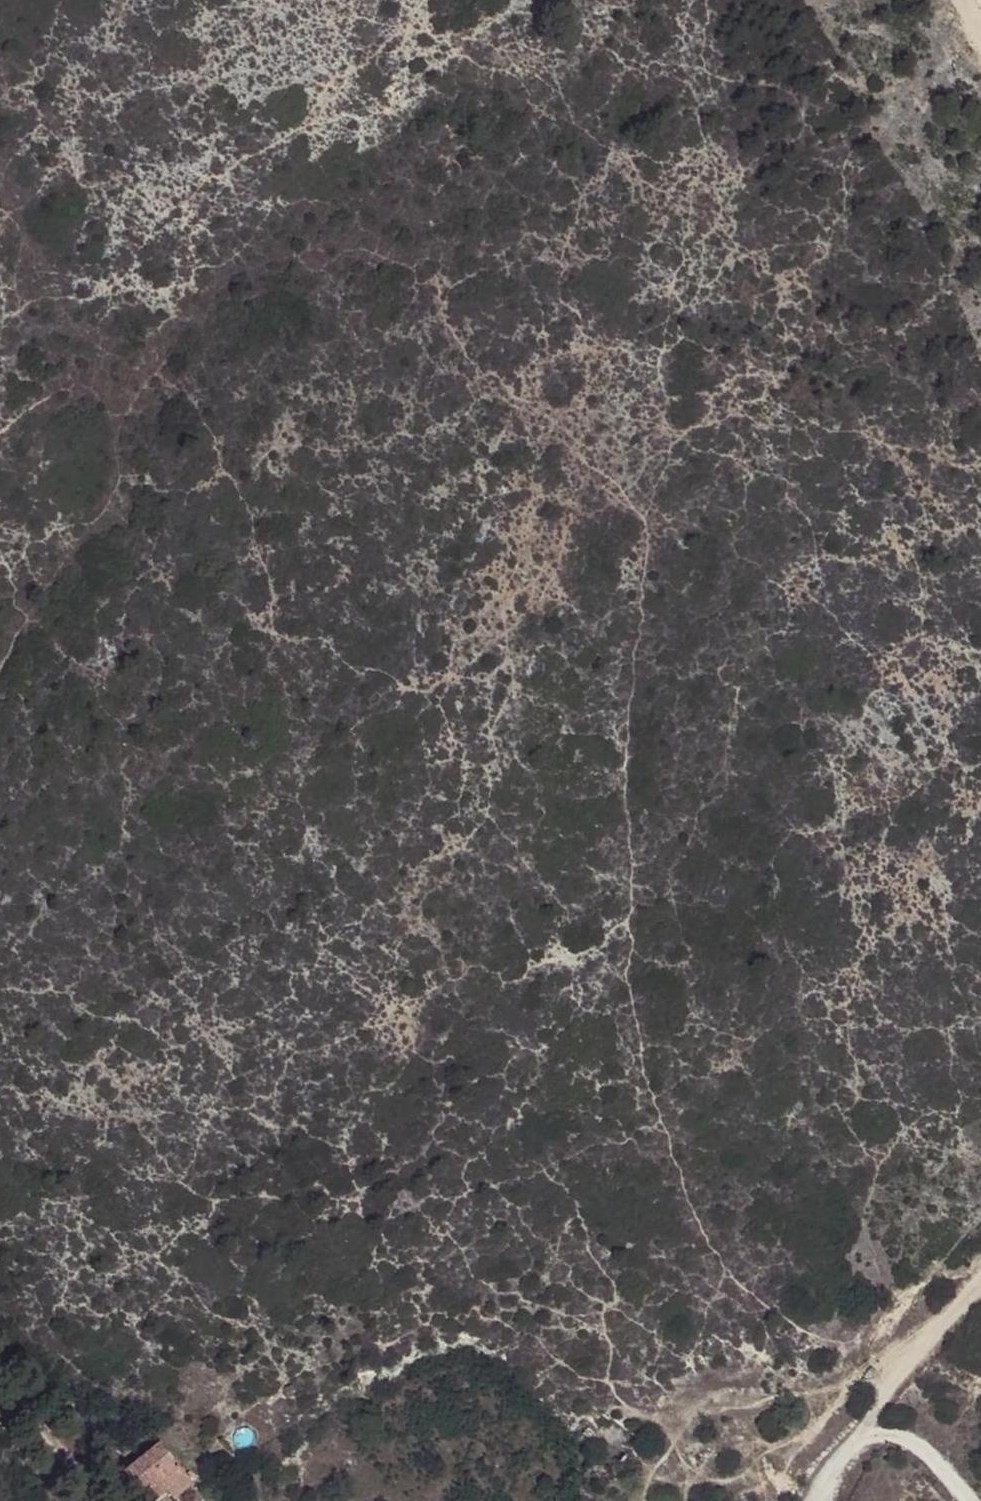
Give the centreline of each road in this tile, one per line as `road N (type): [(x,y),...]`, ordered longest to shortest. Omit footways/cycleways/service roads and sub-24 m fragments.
road 1 (track): [(880,1435),(875,1393),(980,1270)]

